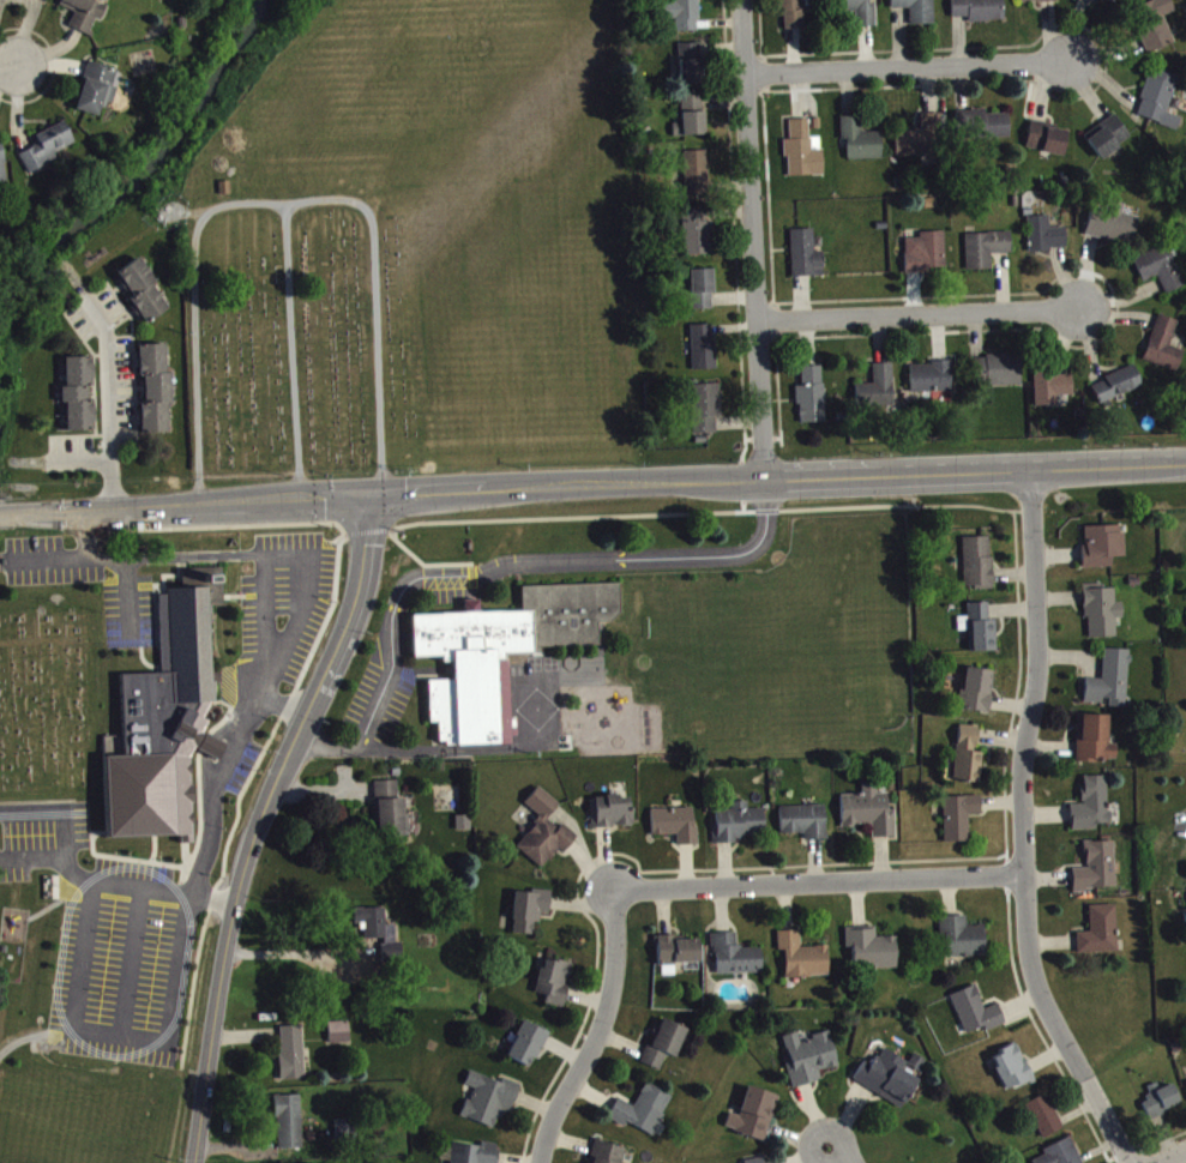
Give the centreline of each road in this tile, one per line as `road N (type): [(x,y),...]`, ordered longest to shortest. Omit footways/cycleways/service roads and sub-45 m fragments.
road 1 (primary): [(368,494),(1185,467)]
road 2 (residential): [(1135,1162),(1049,1008),(1033,952),(1022,777),(1038,650),(1029,472)]
road 3 (secondary): [(193,1162),(231,911),(263,809),(365,583),(368,494)]
road 4 (residential): [(770,483),(742,0)]
road 5 (residential): [(1028,875),(615,891)]
road 6 (primary): [(0,515),(368,494)]
road 7 (residential): [(746,73),(1077,61)]
road 8 (residential): [(763,330),(1079,308)]
road 9 (residential): [(615,891),(619,982),(601,1044),(558,1120),(545,1162)]

